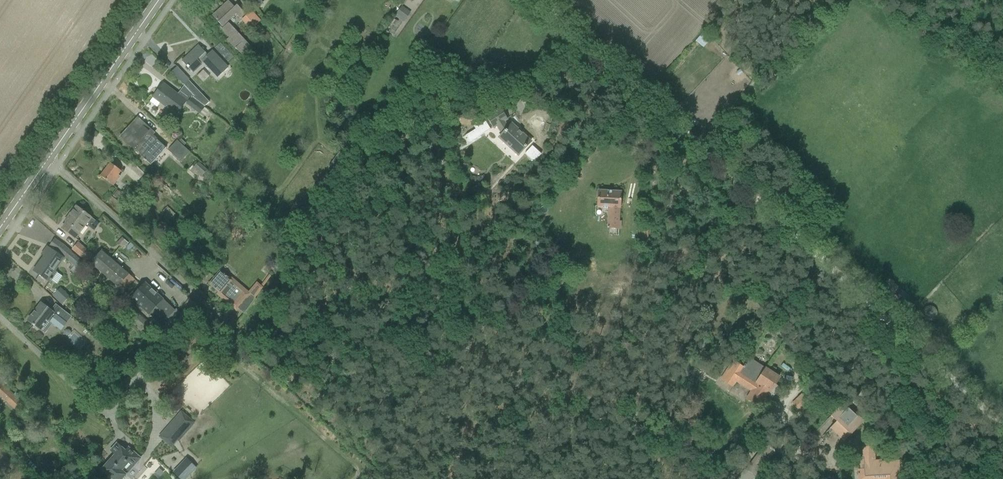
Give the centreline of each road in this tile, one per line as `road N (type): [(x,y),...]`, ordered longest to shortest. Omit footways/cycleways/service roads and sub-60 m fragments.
road 1 (track): [(748,182),(1002,417)]
road 2 (tertiary): [(0,229),(158,0)]
road 3 (track): [(541,0),(712,150)]

